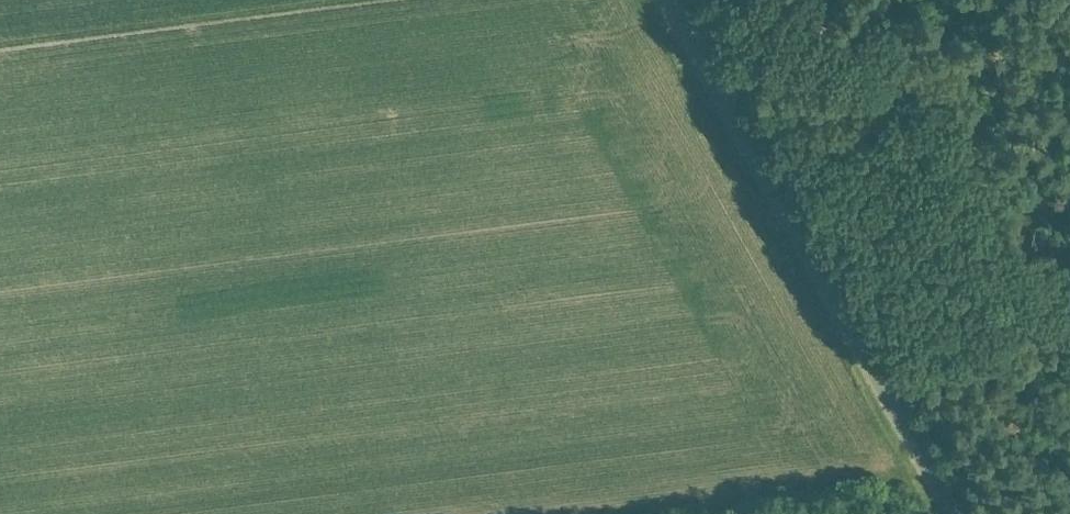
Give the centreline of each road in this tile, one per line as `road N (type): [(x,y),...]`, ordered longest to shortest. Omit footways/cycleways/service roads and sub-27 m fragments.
road 1 (tertiary): [(940,513),(654,0)]

